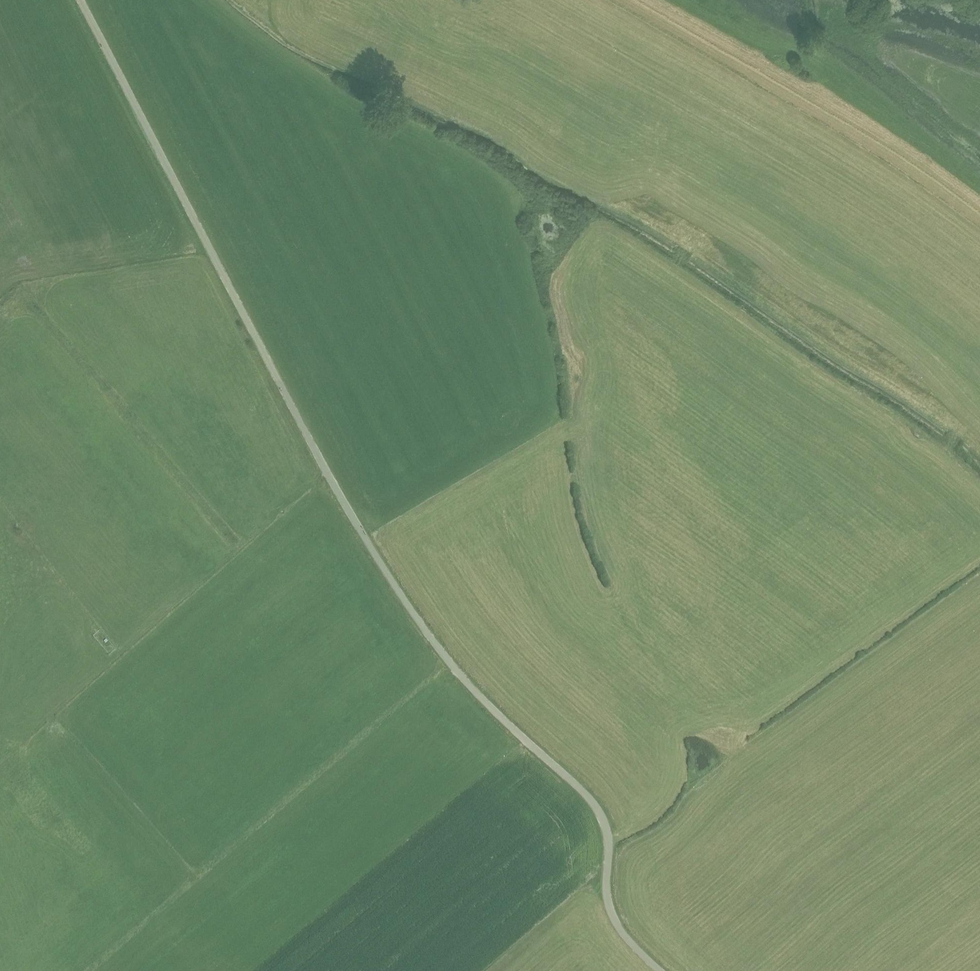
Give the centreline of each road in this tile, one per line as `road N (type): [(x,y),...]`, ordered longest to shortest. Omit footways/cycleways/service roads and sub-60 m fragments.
road 1 (unclassified): [(666,970),(614,915),(602,815),(451,666),(319,465),(83,0)]

